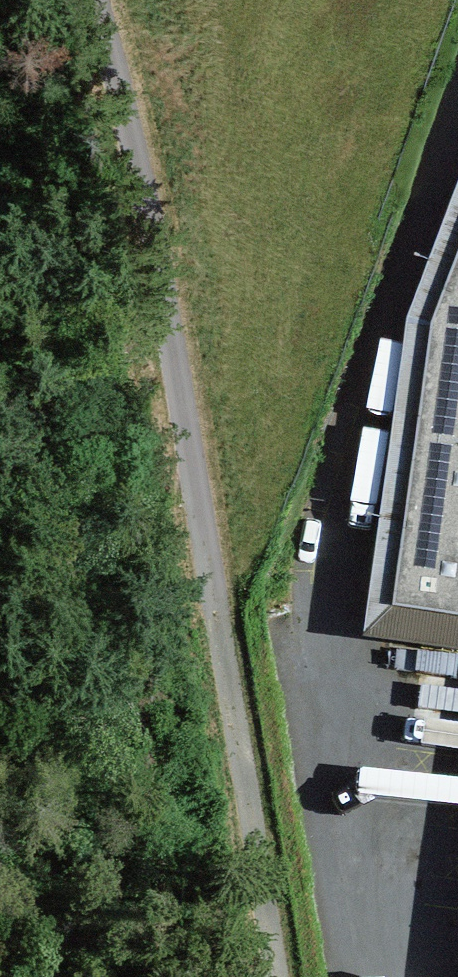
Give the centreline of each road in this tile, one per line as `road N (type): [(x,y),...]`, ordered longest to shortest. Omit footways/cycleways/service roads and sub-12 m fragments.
road 1 (track): [(57,0),(227,649),(271,976)]
road 2 (unclassified): [(377,976),(348,705),(349,430),(457,125)]

